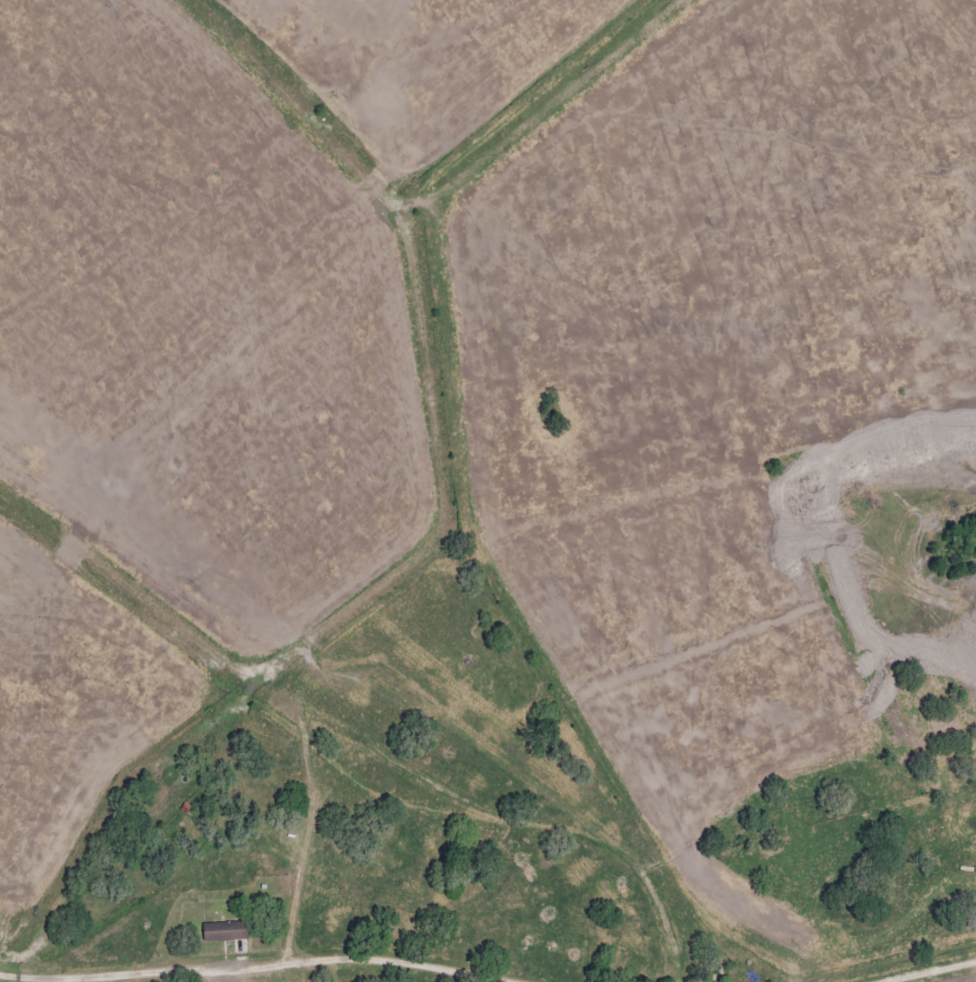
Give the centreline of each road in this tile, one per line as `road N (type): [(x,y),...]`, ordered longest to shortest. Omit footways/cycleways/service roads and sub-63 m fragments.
road 1 (residential): [(510,981),(387,959),(38,978),(0,973)]

